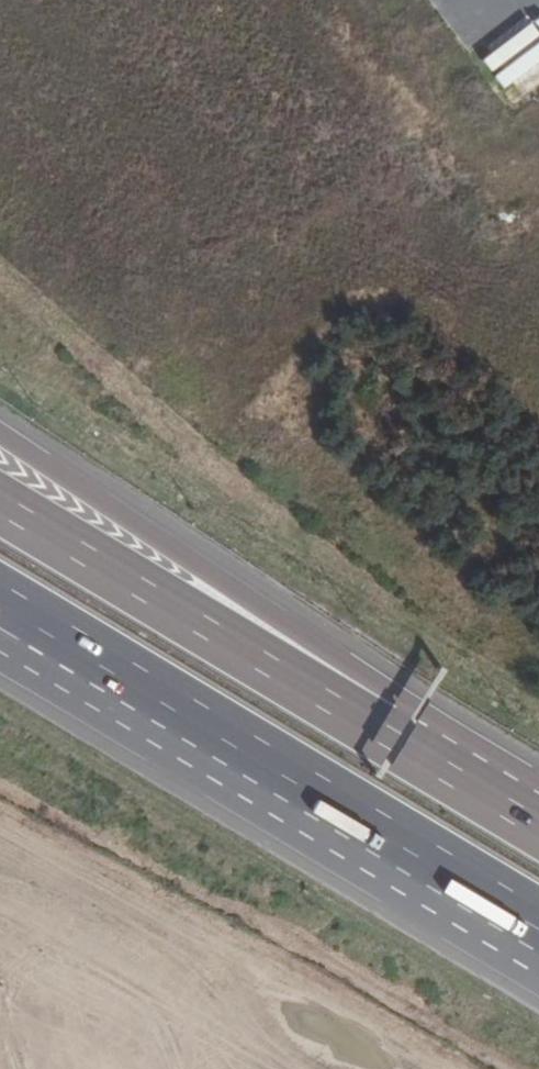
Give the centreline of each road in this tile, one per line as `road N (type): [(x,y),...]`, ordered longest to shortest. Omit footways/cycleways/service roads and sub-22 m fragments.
road 1 (motorway): [(45,623),(538,919)]
road 2 (motorway): [(405,738),(363,680),(0,432)]
road 3 (motorway): [(405,738),(0,496)]
road 4 (motorway): [(538,819),(405,738)]

